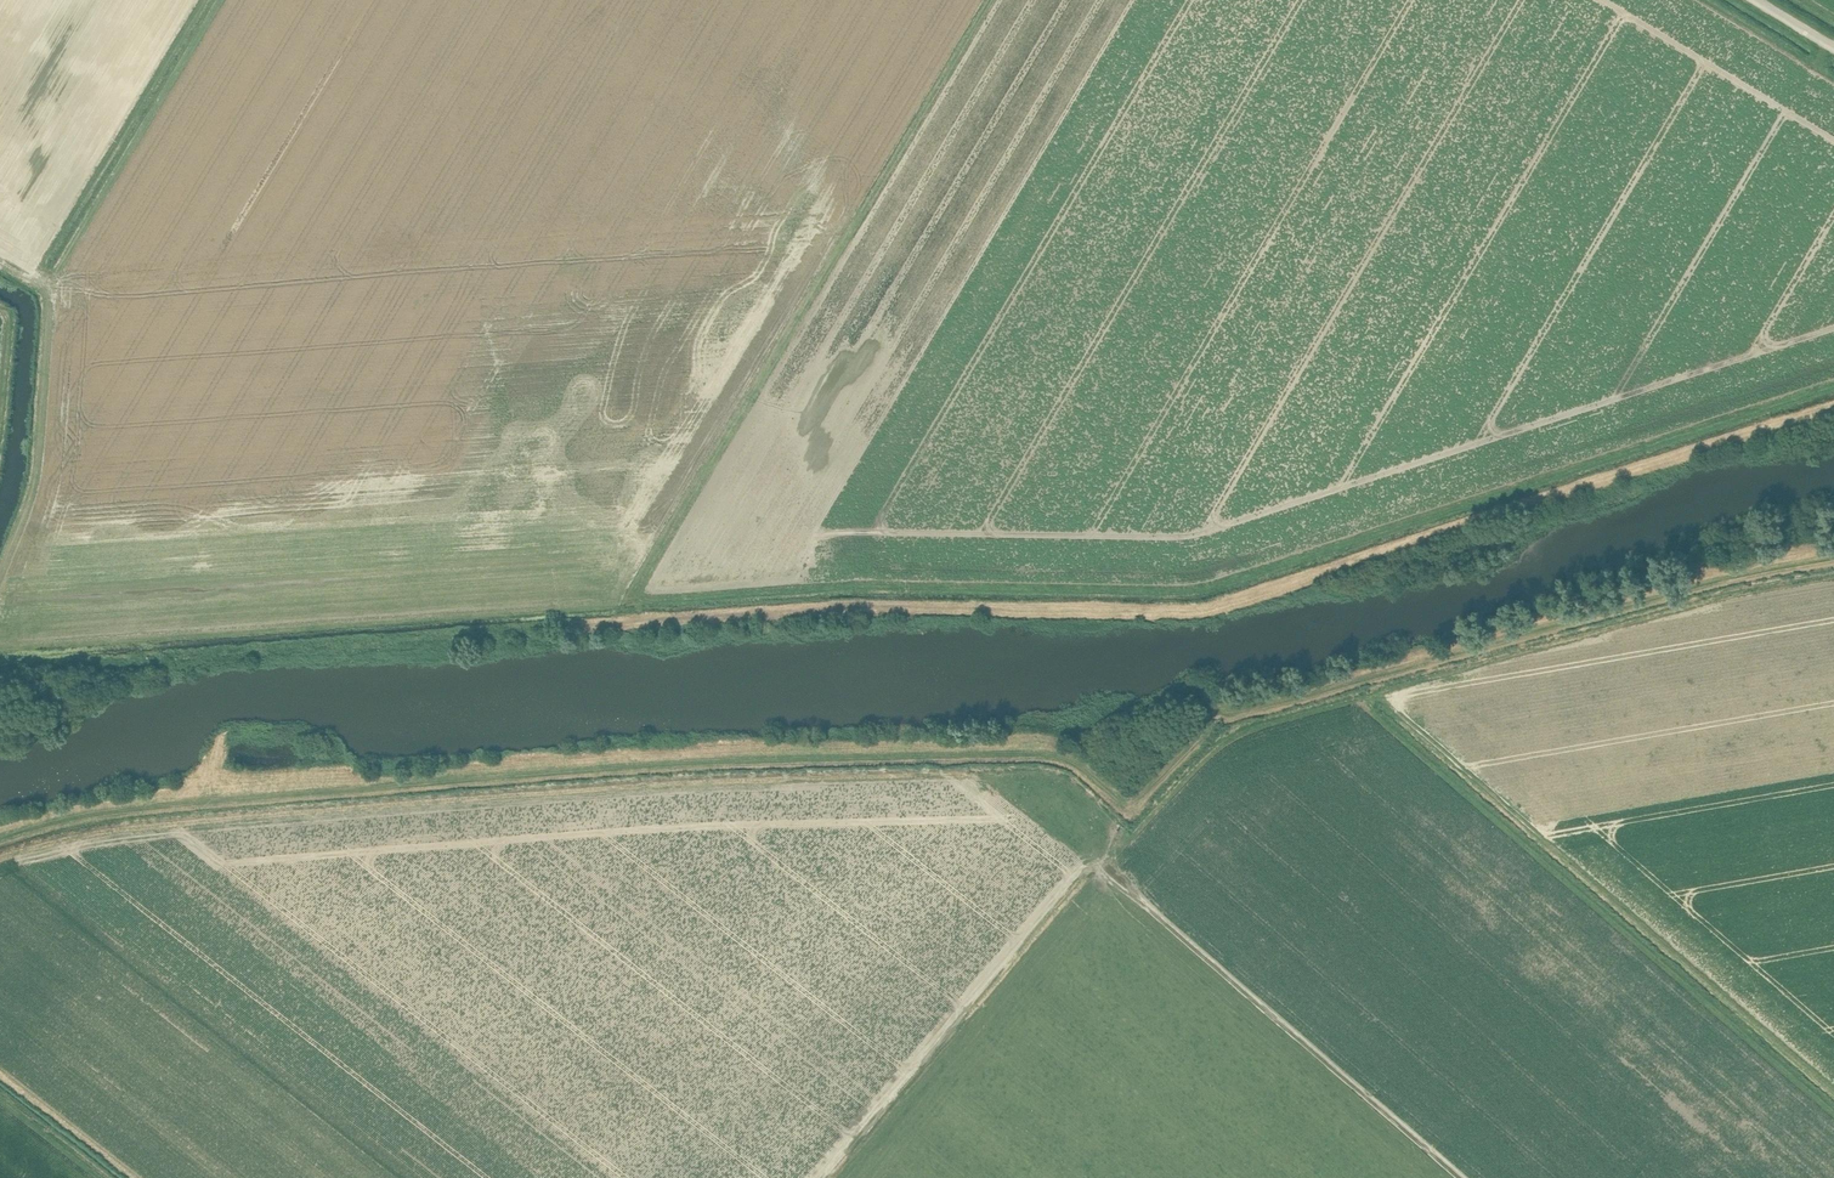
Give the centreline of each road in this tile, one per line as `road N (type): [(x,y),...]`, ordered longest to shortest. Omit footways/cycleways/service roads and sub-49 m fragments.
road 1 (track): [(0,834),(183,802),(627,763),(1050,752),(1077,760),(1122,801),(1137,797),(1224,719),(1675,593),(1833,558)]

